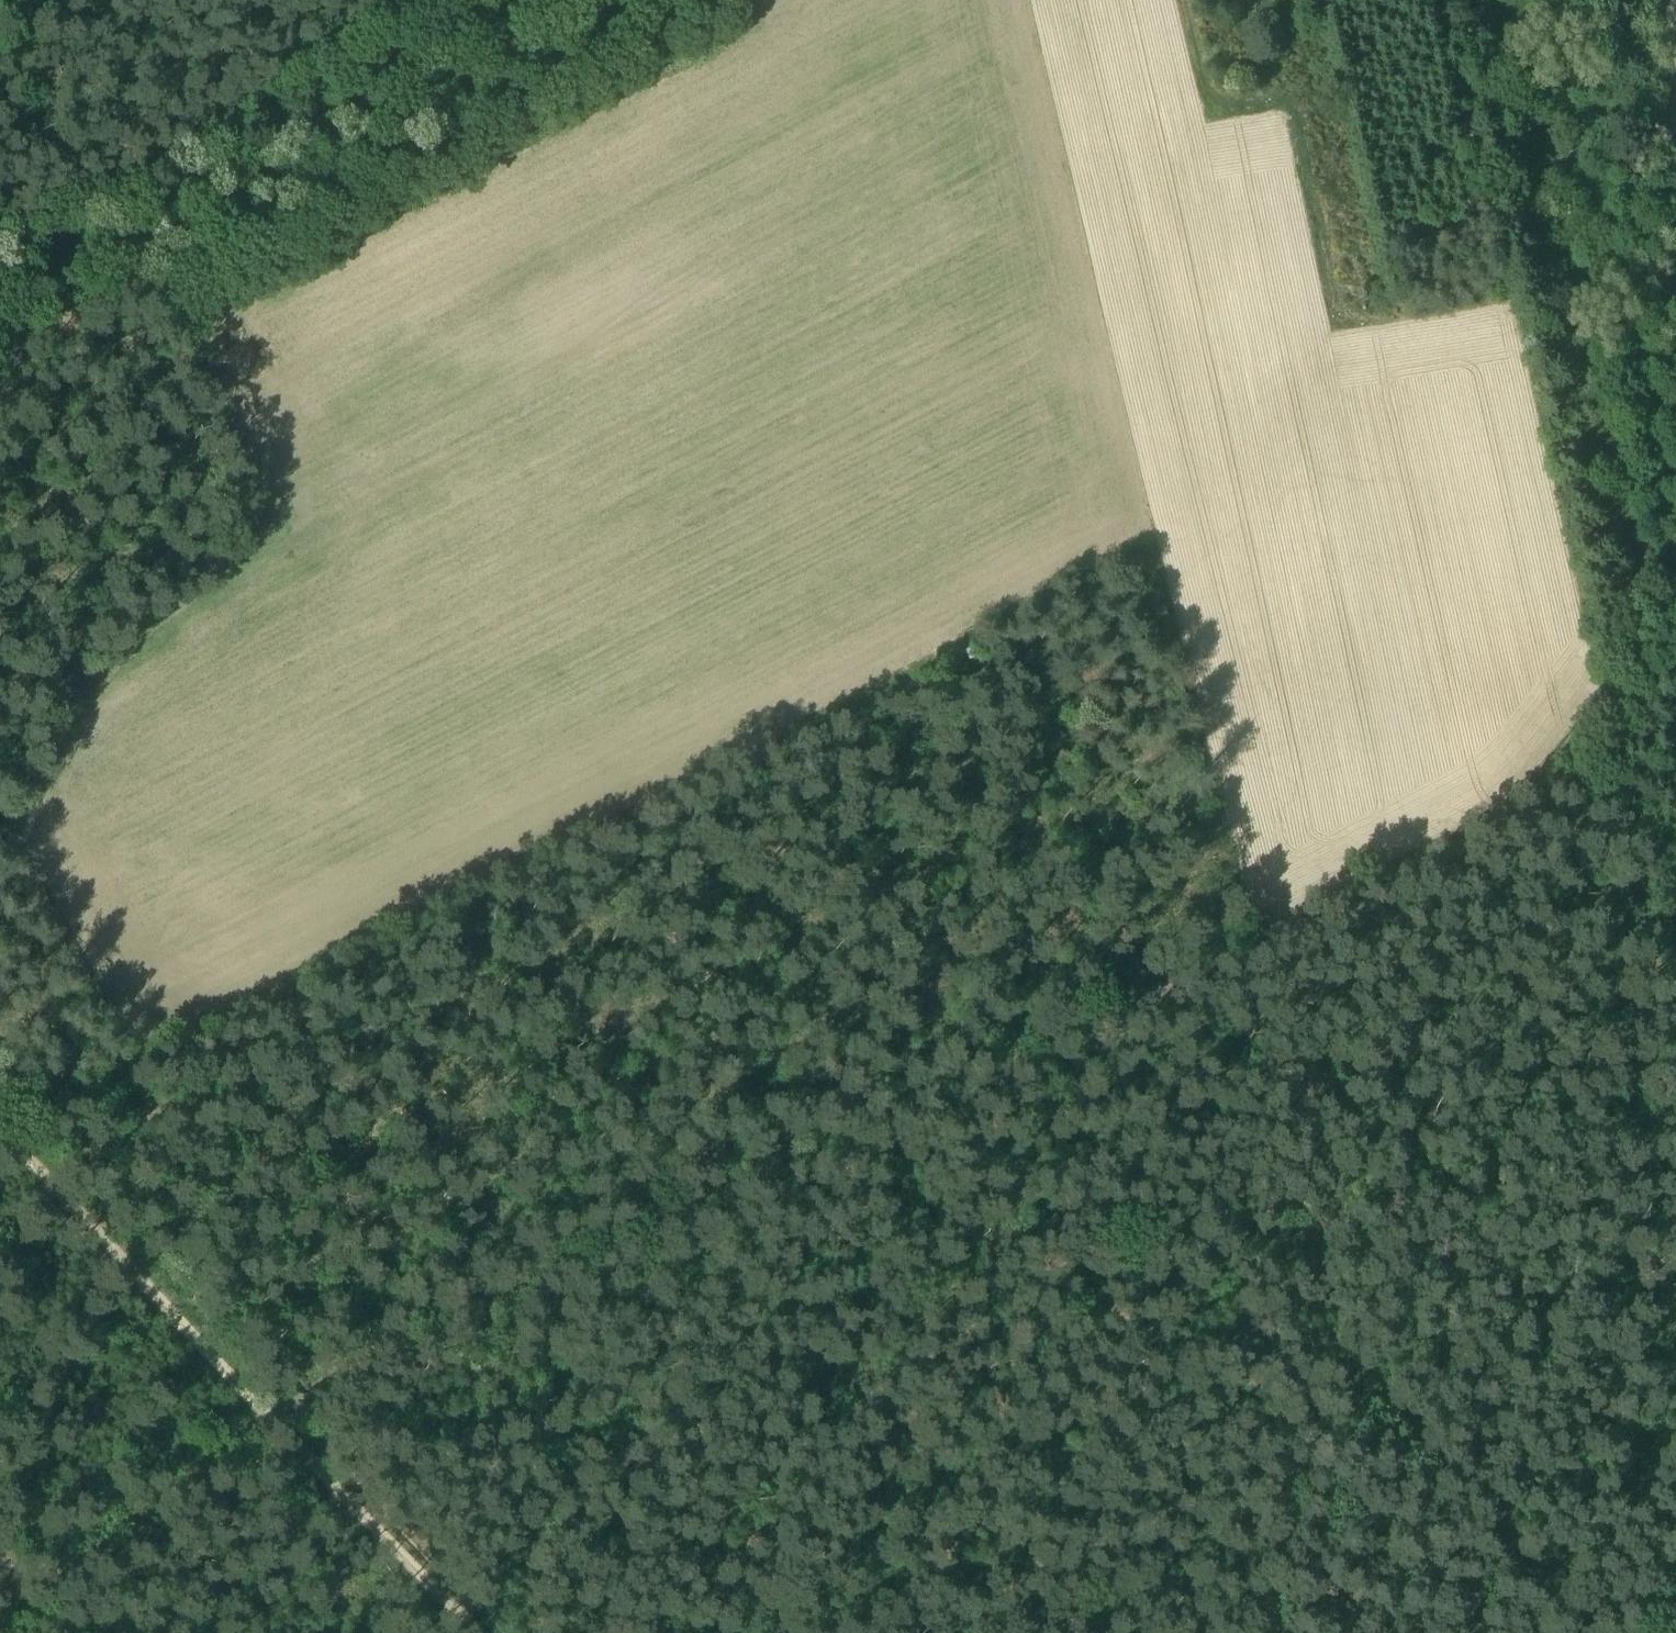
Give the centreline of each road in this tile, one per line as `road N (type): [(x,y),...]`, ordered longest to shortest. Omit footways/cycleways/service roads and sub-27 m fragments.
road 1 (track): [(1675,611),(1462,839),(263,1401)]
road 2 (track): [(0,258),(423,0)]
road 3 (track): [(0,1130),(263,1401)]
road 4 (track): [(263,1401),(478,1632)]

